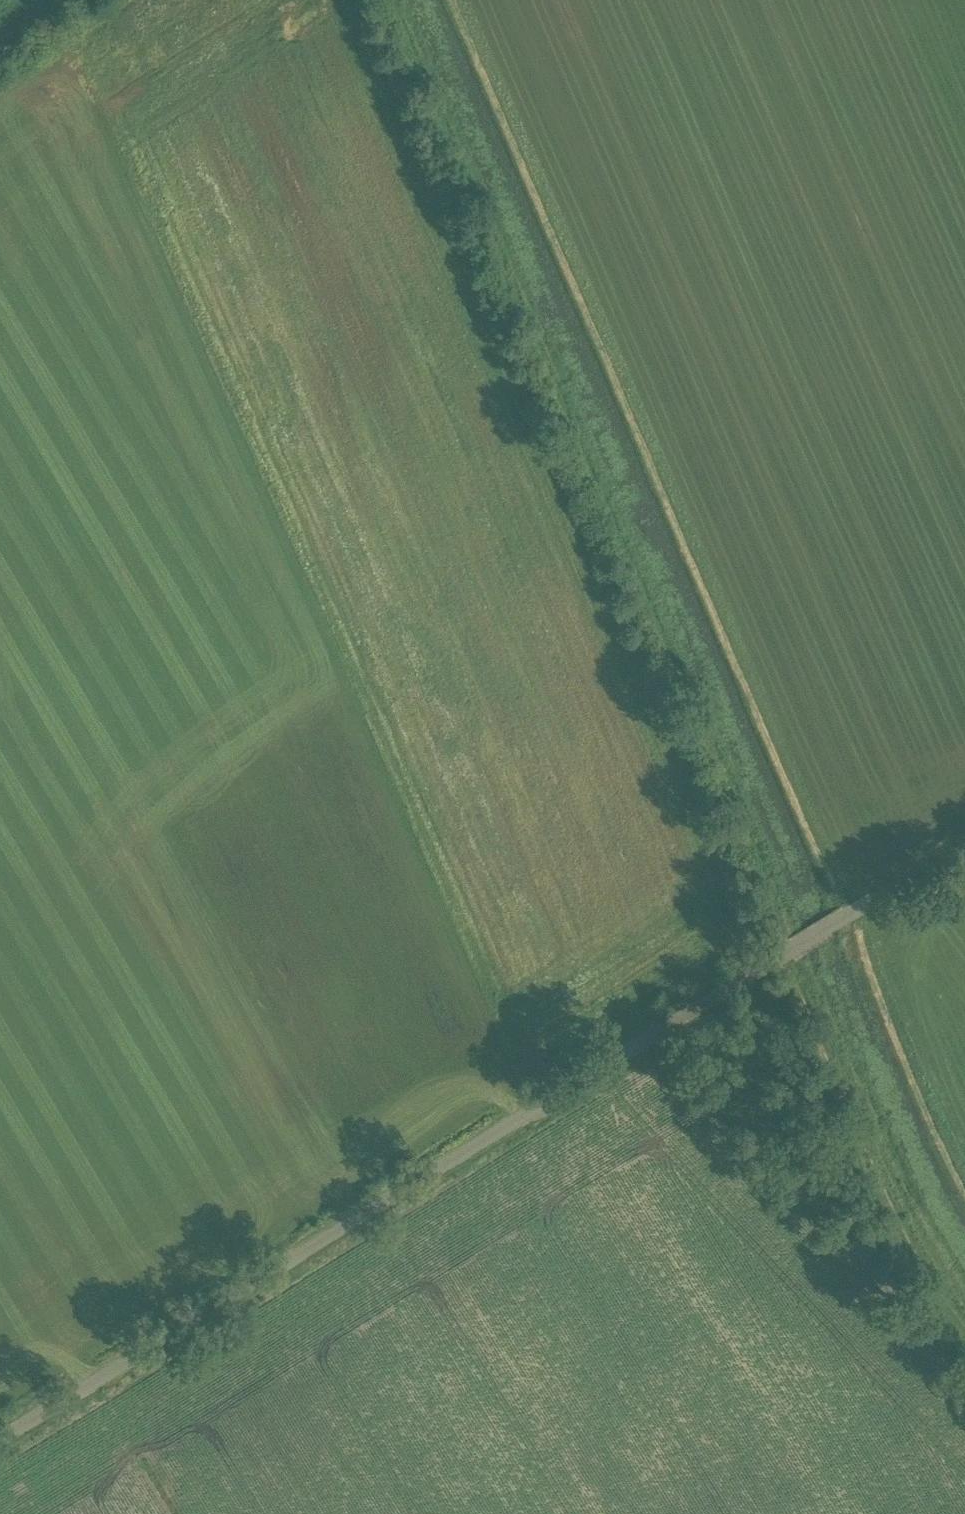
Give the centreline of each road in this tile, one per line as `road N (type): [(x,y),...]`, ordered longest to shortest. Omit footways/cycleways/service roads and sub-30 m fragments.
road 1 (unclassified): [(0,1445),(788,950),(964,850)]

